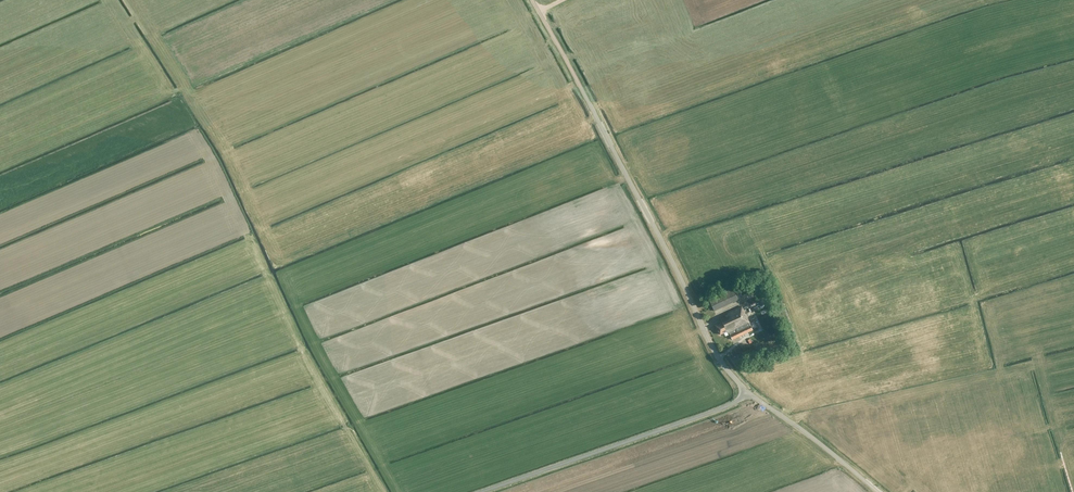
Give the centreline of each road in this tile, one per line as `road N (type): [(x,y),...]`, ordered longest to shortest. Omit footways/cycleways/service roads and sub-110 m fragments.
road 1 (unclassified): [(749,393),(718,360),(533,0)]
road 2 (unclassified): [(482,491),(749,393)]
road 3 (unclassified): [(877,491),(749,393)]

